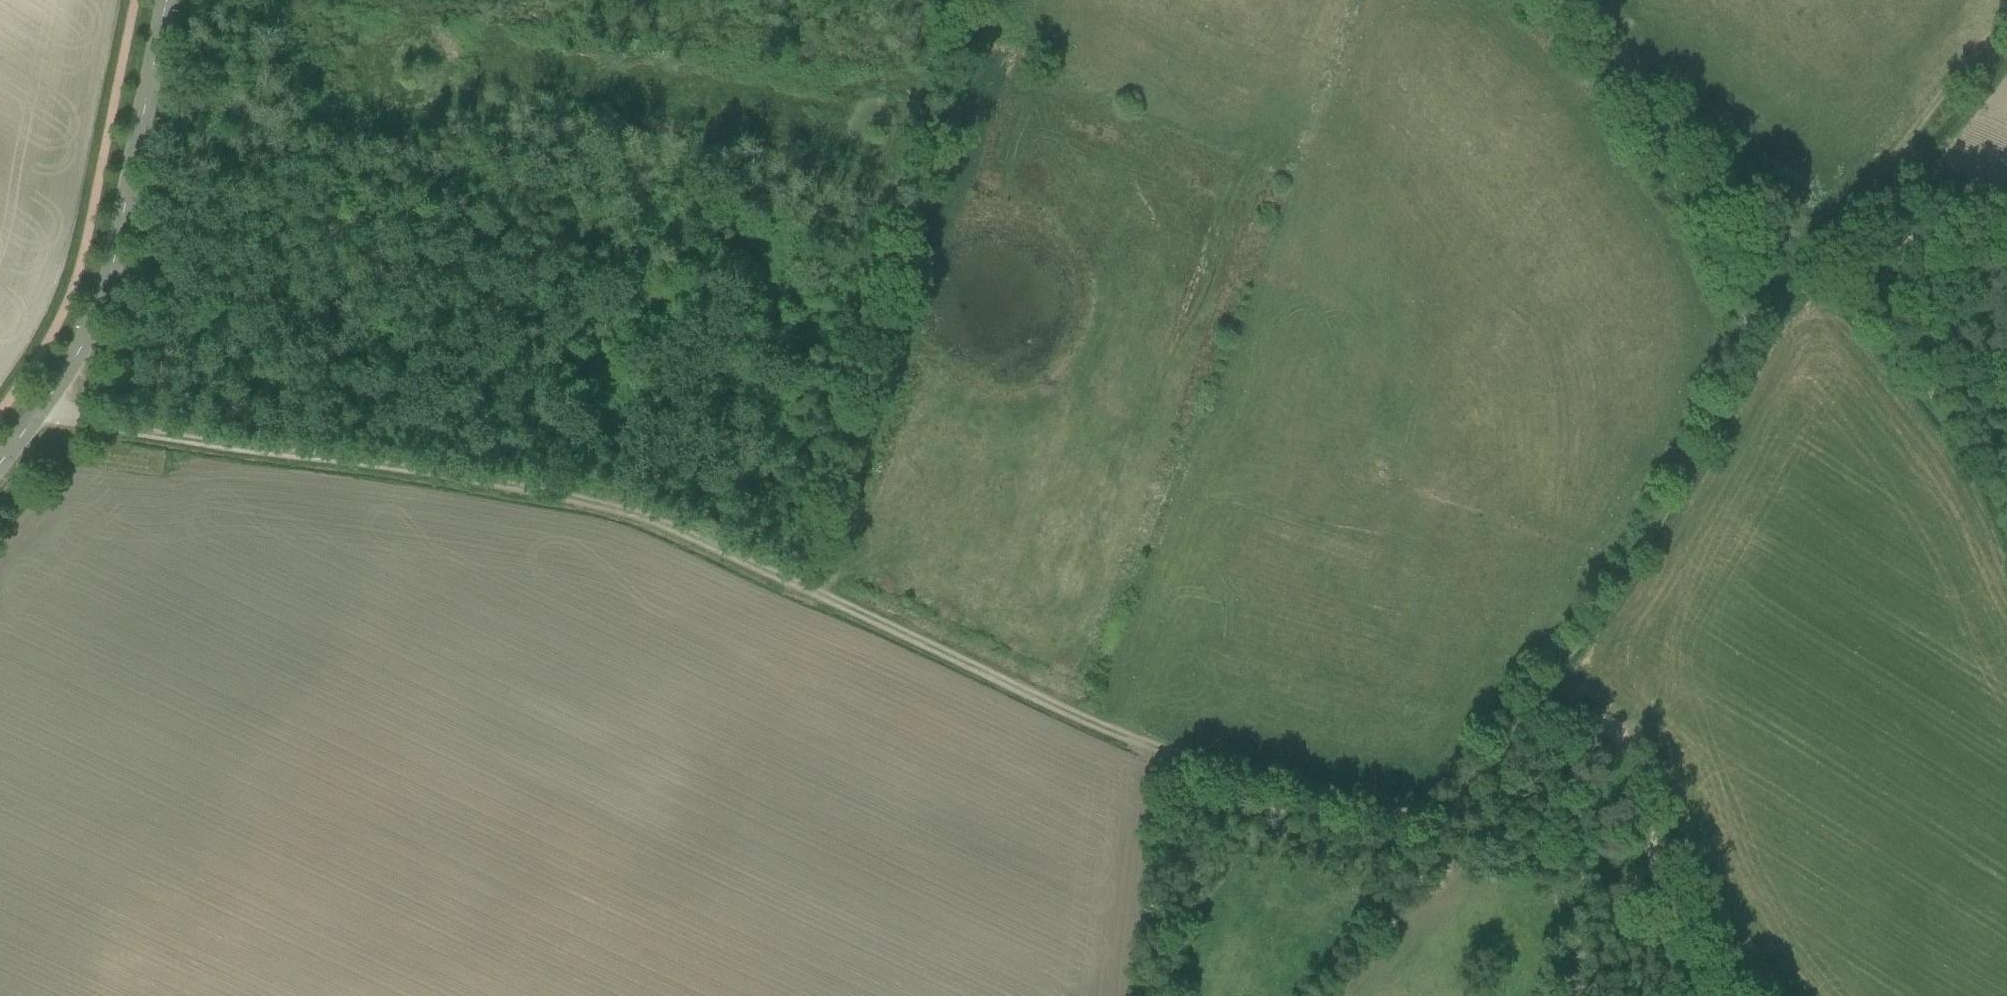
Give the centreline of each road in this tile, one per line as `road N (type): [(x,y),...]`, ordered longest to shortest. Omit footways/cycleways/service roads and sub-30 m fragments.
road 1 (tertiary): [(0,463),(69,369),(100,306),(166,0)]
road 2 (track): [(1531,708),(1588,721),(1620,742),(1670,924),(1665,995)]

